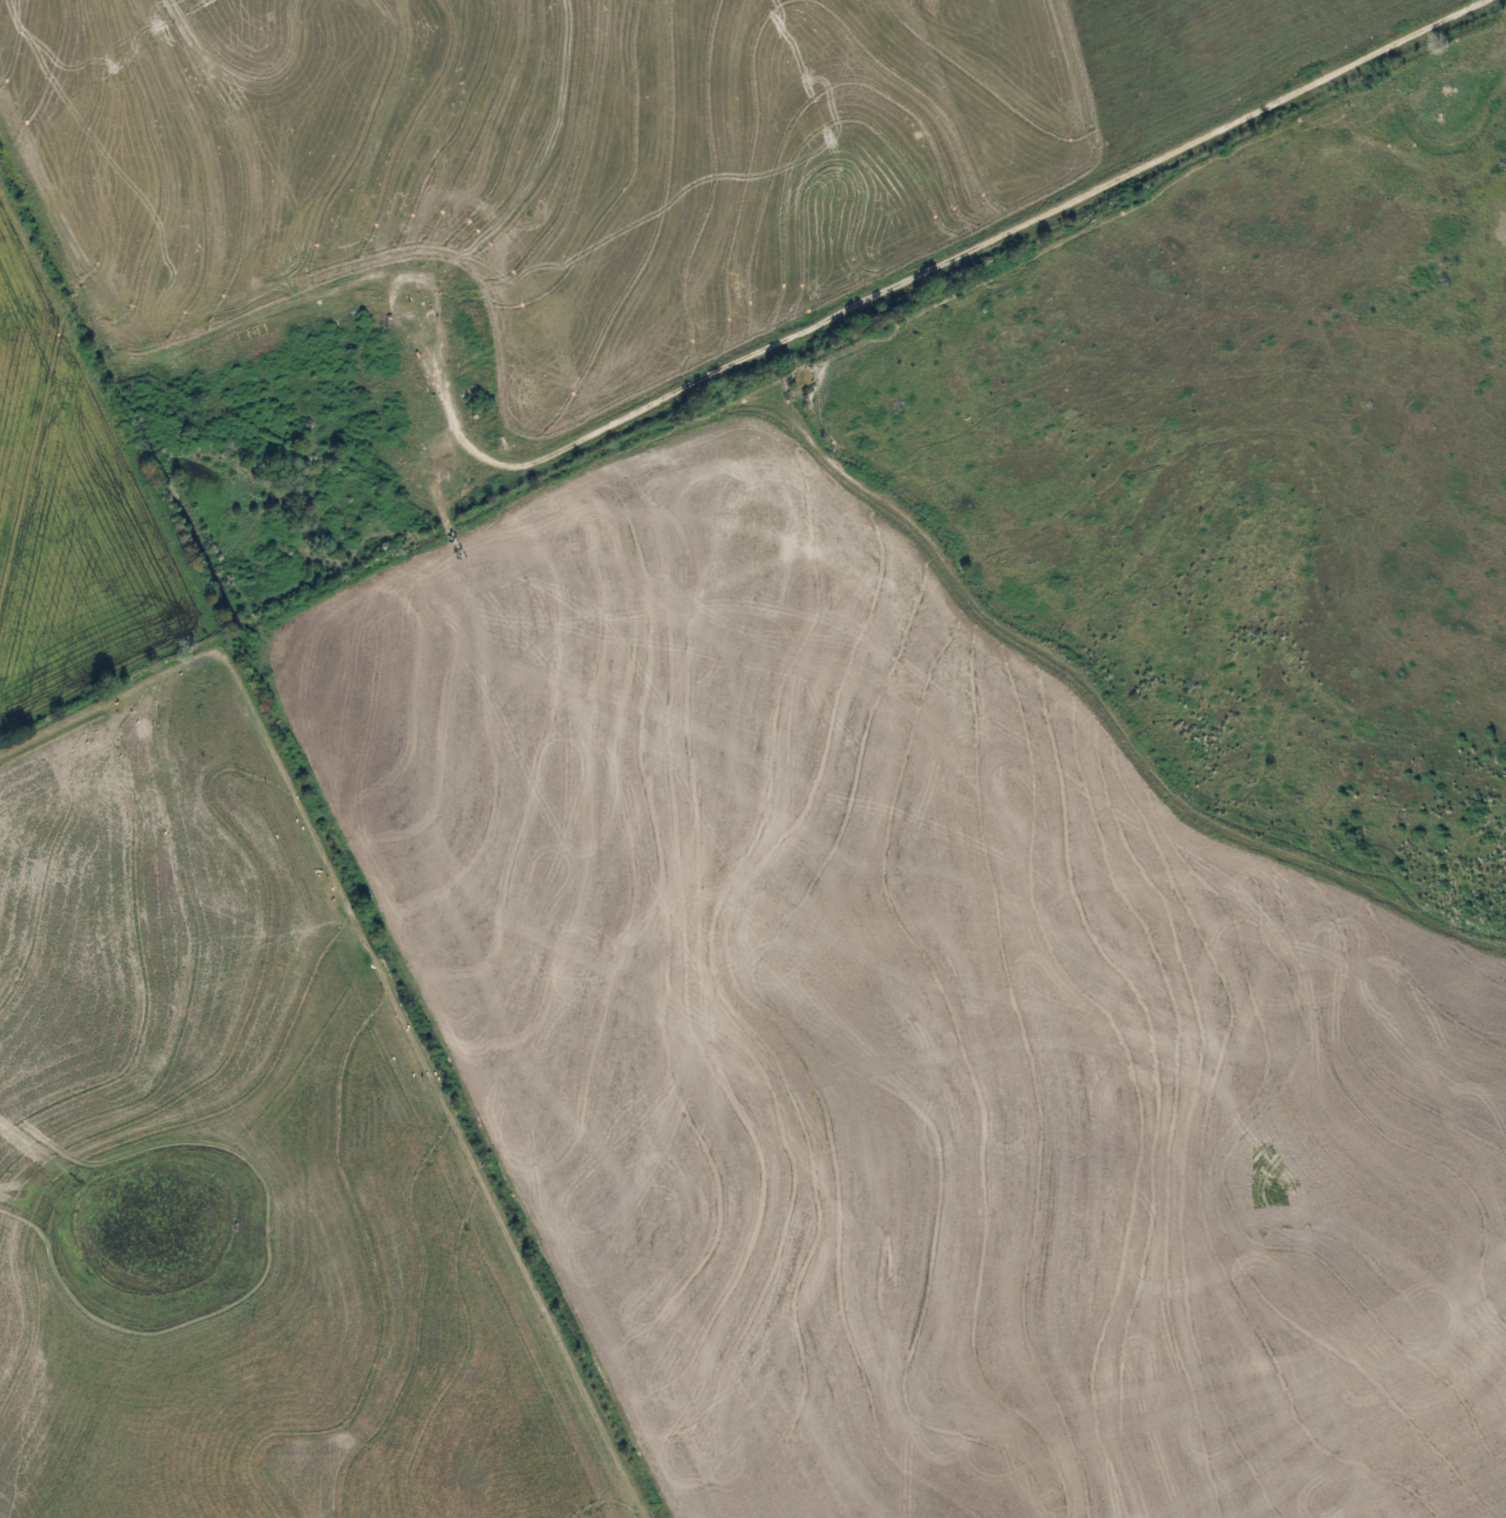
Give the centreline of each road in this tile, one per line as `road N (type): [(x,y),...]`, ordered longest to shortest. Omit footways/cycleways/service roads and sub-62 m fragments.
road 1 (residential): [(437,357),(453,430),(493,463),(525,468),(1475,0)]

